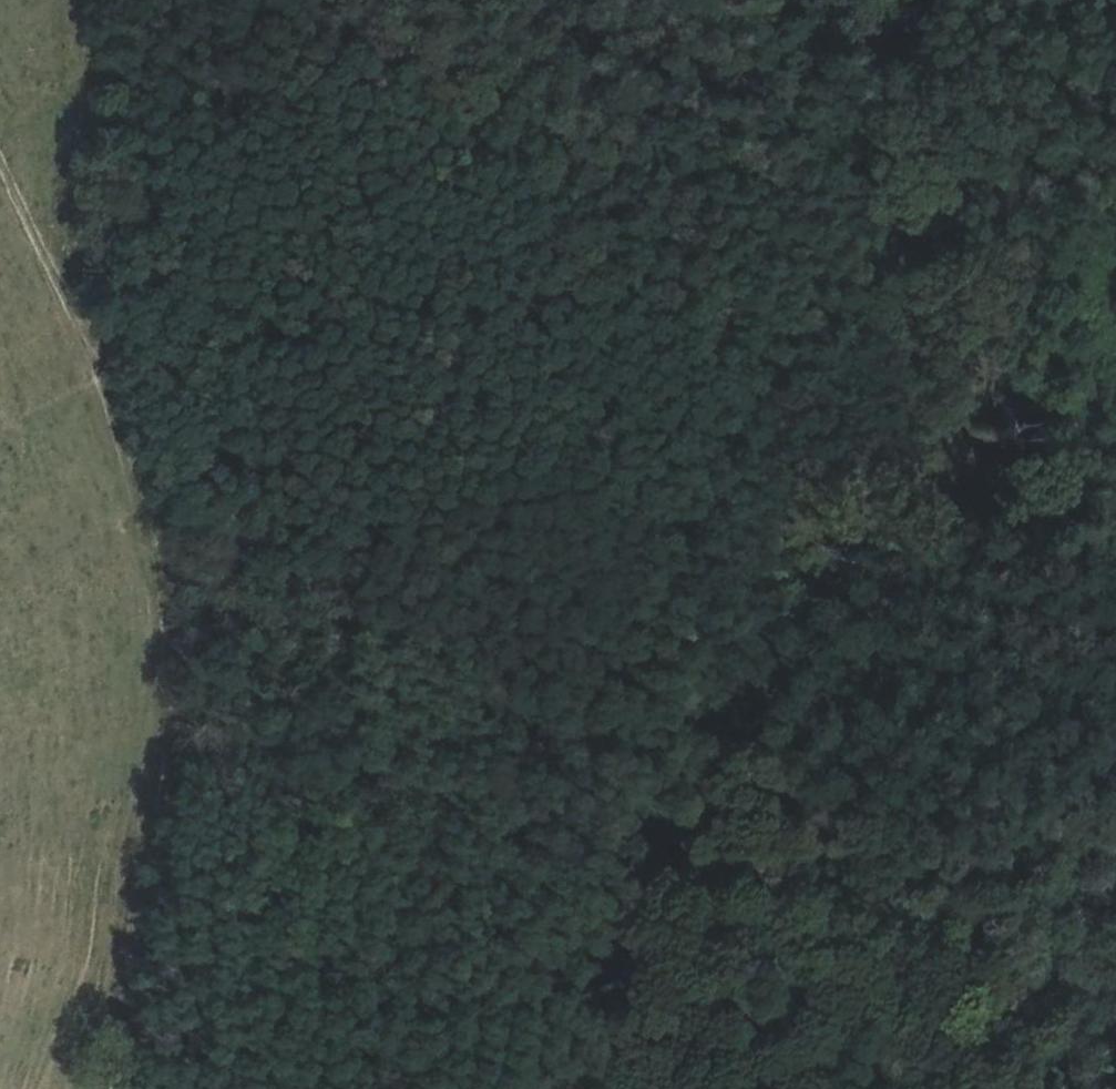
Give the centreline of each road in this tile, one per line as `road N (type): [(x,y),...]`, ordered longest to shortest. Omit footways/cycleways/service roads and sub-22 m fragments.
road 1 (track): [(1115,889),(936,1088)]

